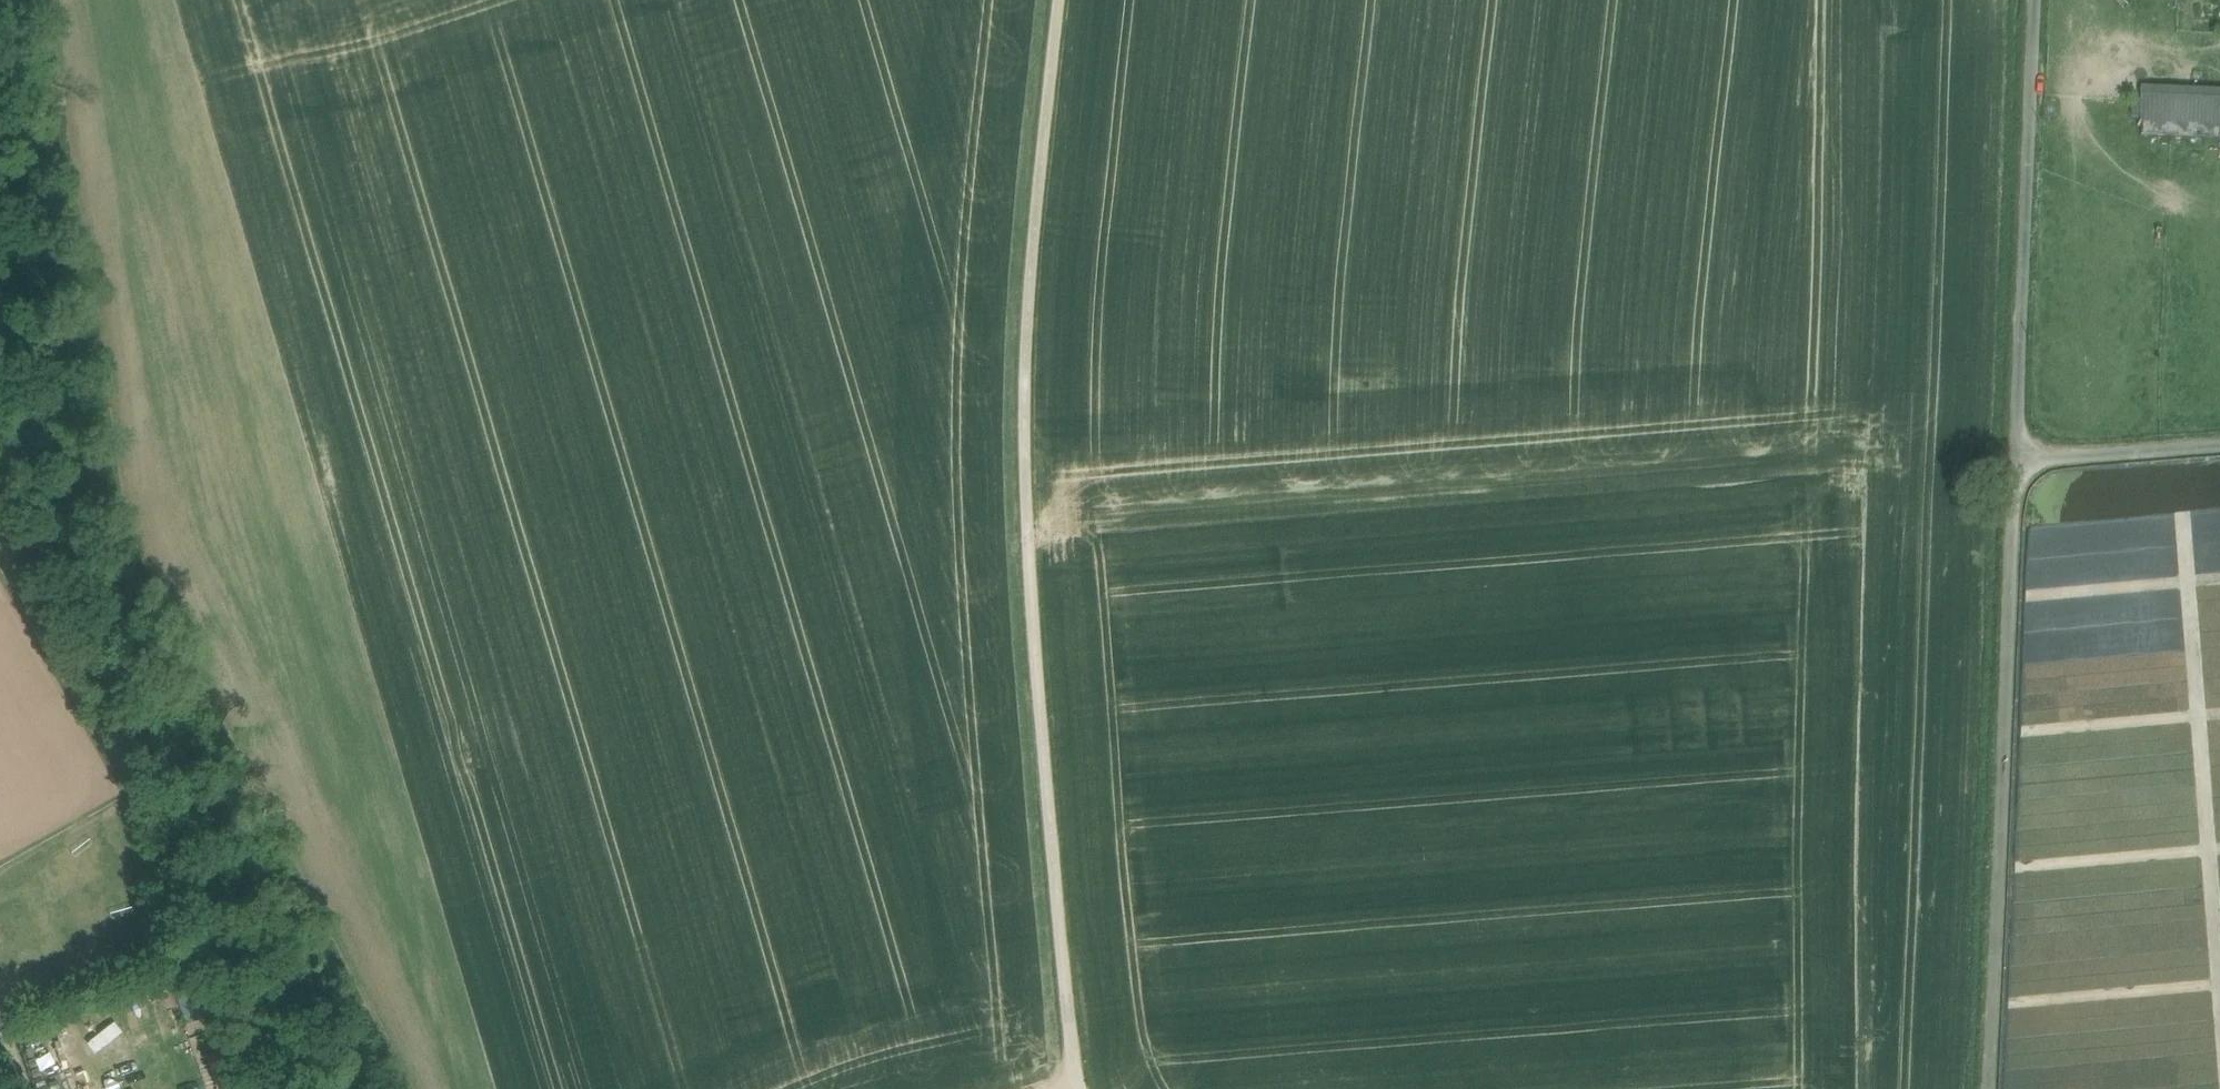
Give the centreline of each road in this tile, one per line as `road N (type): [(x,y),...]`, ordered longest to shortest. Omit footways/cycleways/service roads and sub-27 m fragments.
road 1 (track): [(1074,1088),(1029,552),(1024,384),(1062,0)]
road 2 (residential): [(1999,1088),(2021,461),(2219,446)]

